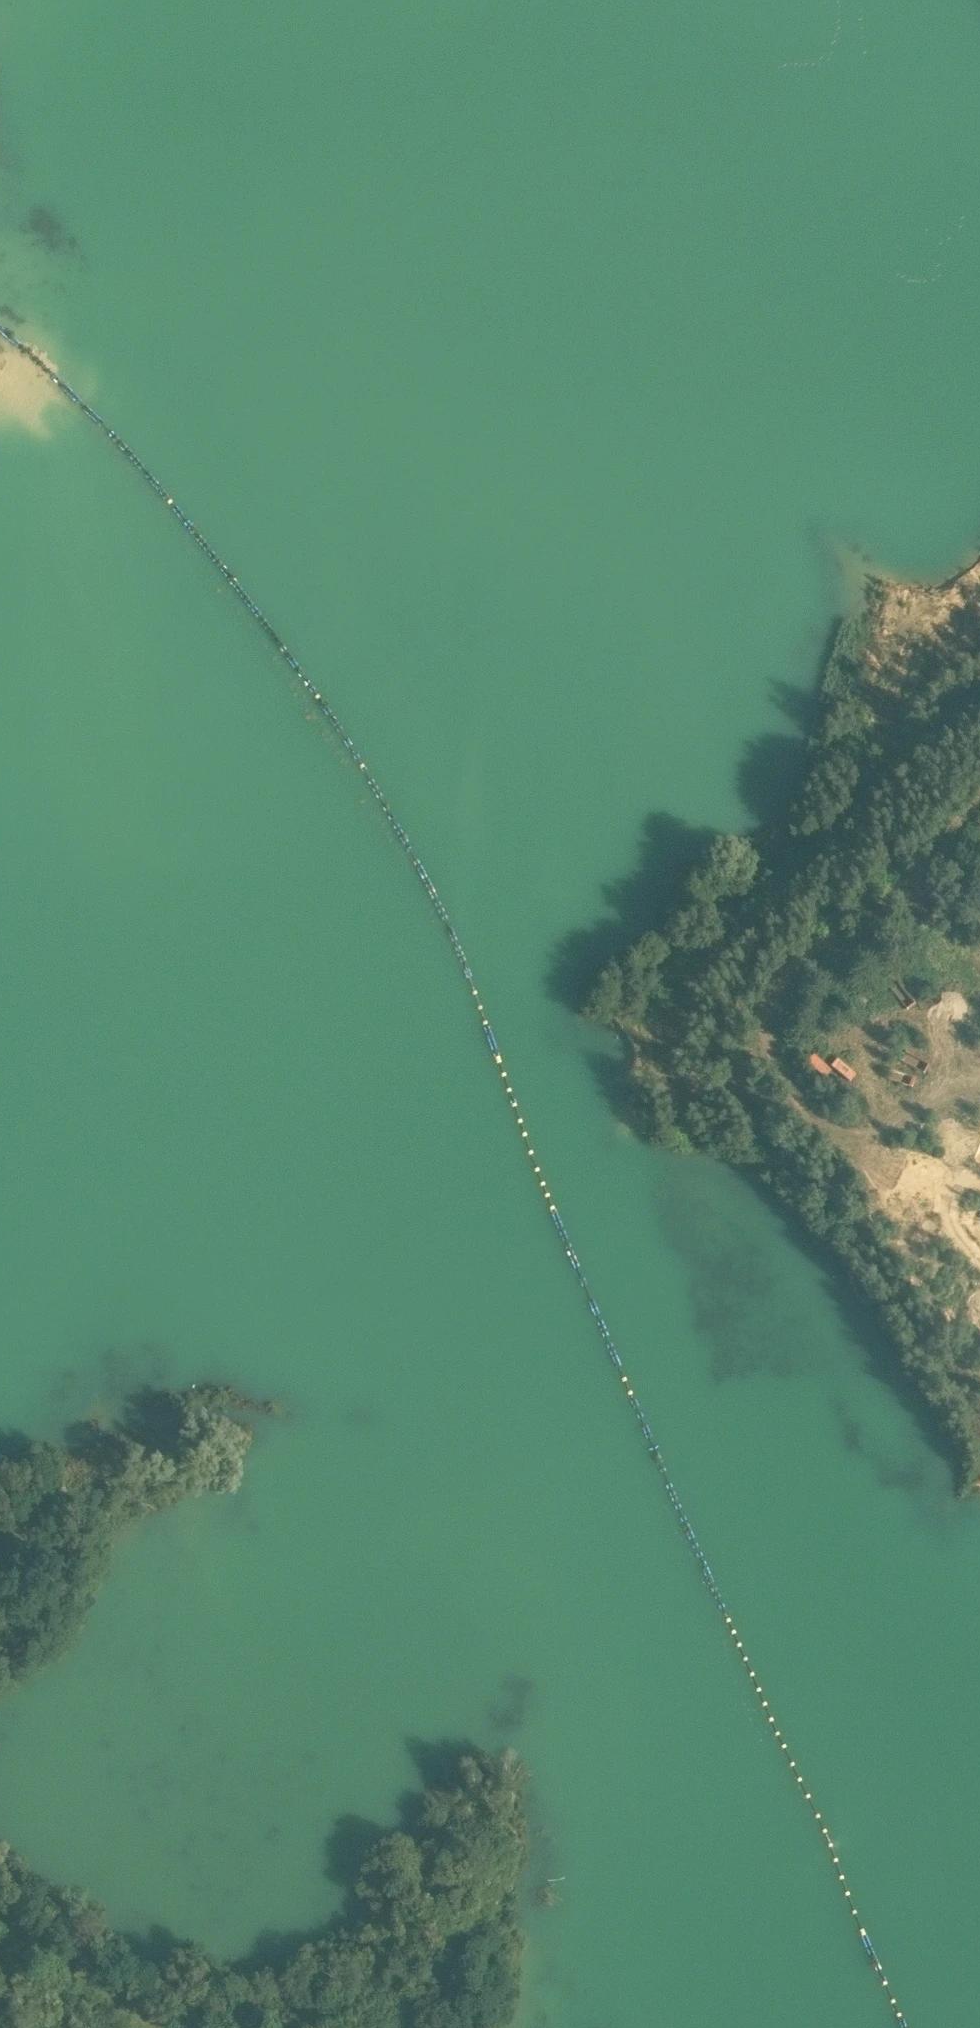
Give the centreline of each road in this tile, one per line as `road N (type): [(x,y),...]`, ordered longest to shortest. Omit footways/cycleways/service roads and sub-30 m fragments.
road 1 (track): [(979,713),(962,718),(873,804),(644,1050)]
road 2 (track): [(218,1424),(91,1482),(32,1520),(0,1562)]
road 3 (track): [(0,1911),(150,2027)]

